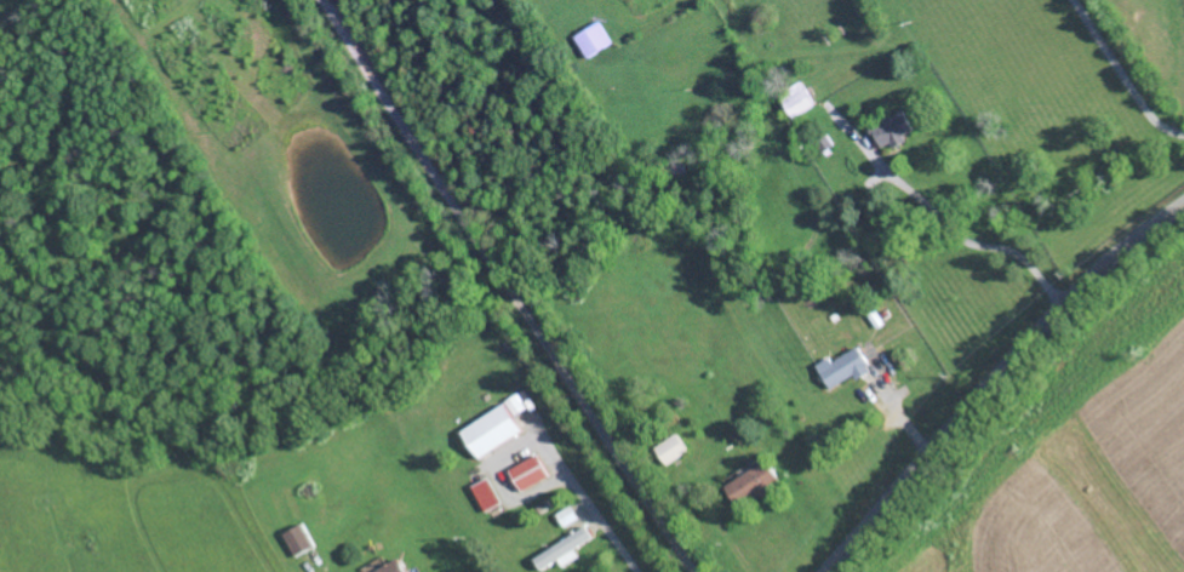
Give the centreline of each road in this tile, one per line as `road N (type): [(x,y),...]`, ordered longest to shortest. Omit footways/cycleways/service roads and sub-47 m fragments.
road 1 (secondary): [(825,571),(1062,309),(1183,211)]

